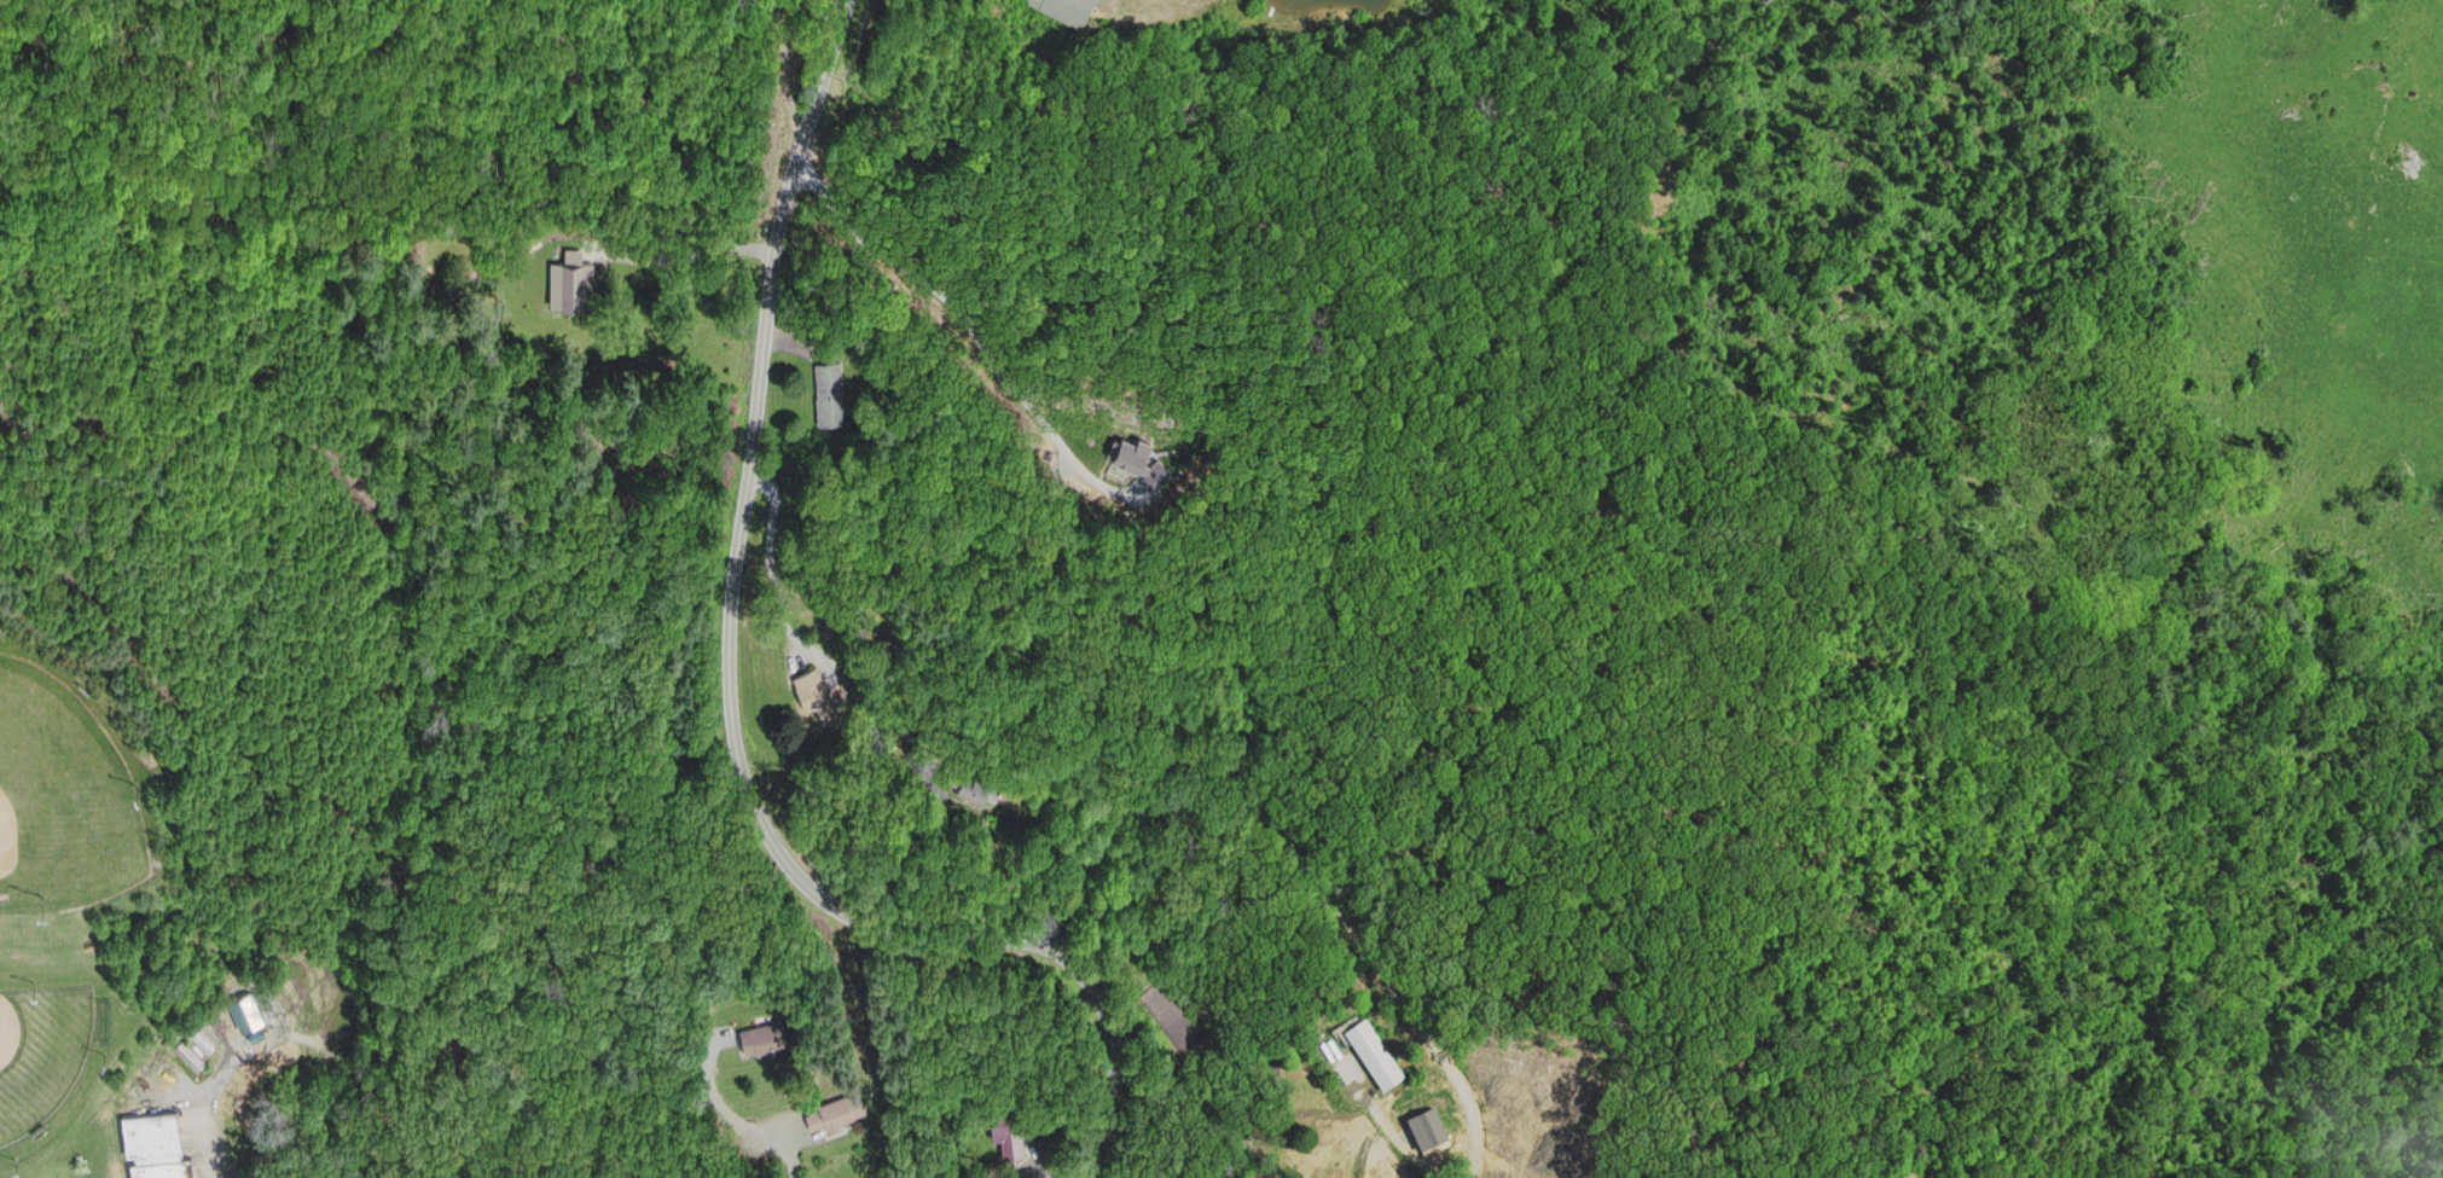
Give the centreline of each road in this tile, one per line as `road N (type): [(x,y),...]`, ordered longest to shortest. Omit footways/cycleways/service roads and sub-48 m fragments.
road 1 (residential): [(1097,1177),(1116,1058),(1110,1021),(1086,975),(1038,936),(900,928),(842,904),(791,865),(741,762),(733,713),(741,534),(781,228),(847,0)]

